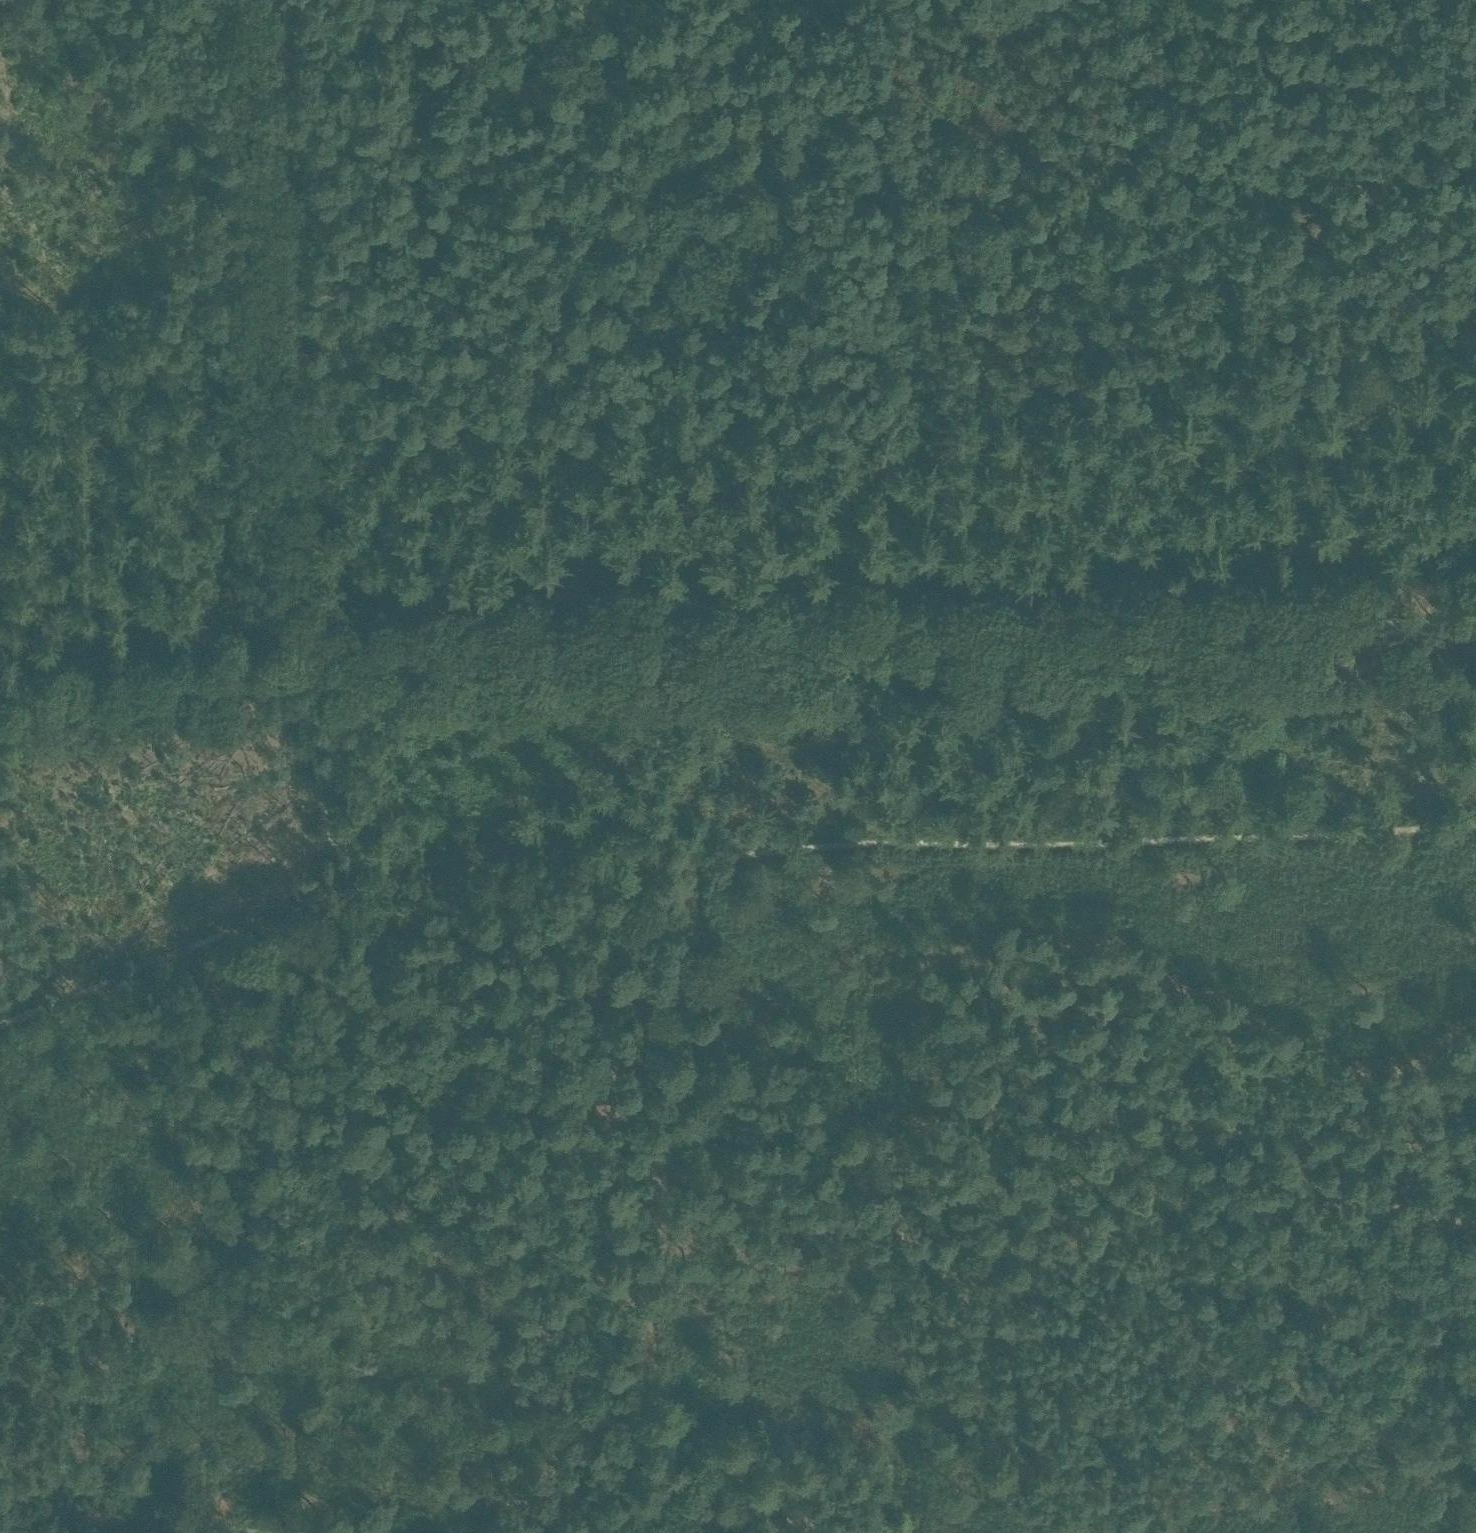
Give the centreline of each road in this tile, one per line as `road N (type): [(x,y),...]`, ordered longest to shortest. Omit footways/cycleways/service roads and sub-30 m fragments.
road 1 (track): [(0,732),(308,664),(1475,622)]
road 2 (track): [(309,675),(267,0)]

